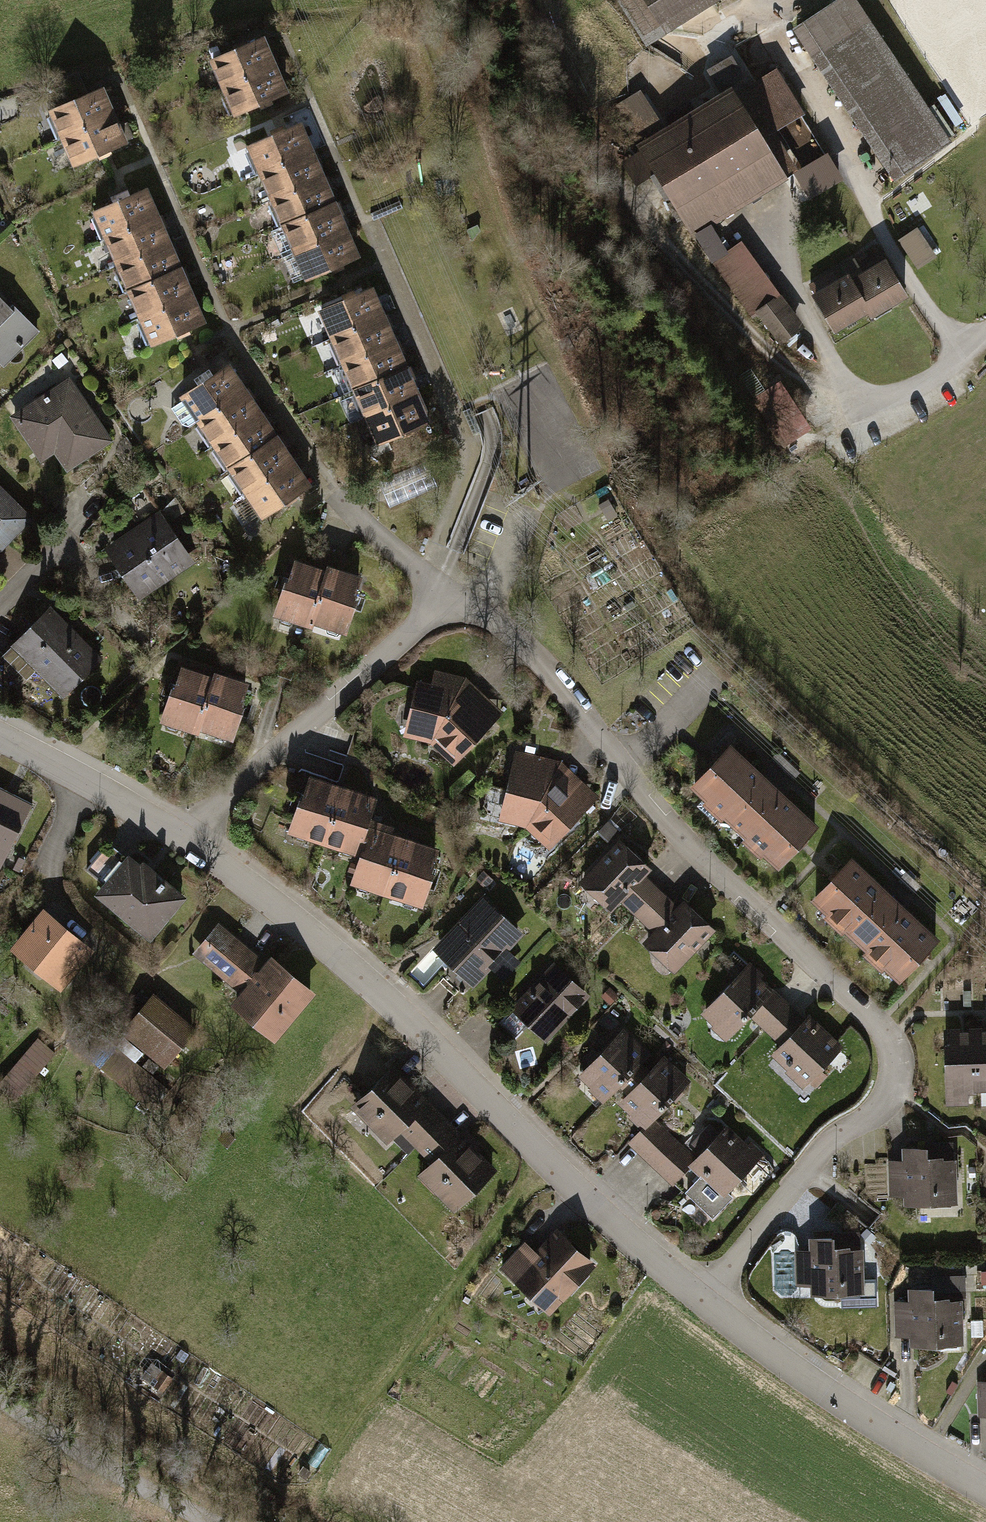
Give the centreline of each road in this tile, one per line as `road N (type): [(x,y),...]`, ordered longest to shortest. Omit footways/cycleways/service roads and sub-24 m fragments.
road 1 (residential): [(199,845),(321,717),(461,596),(553,680),(633,776),(884,1034),(900,1073),(886,1119),(849,1141),(777,1216),(726,1305)]
road 2 (residential): [(199,845),(432,1029),(591,1201),(726,1305)]
road 3 (track): [(865,395),(786,369),(637,216),(536,0)]
road 4 (track): [(985,338),(918,387),(865,395),(835,367),(757,239)]
road 5 (track): [(961,358),(879,232),(810,86)]
road 6 (residential): [(726,1305),(985,1474)]
road 7 (track): [(0,1392),(211,1521)]
road 8 (residential): [(0,734),(199,845)]

